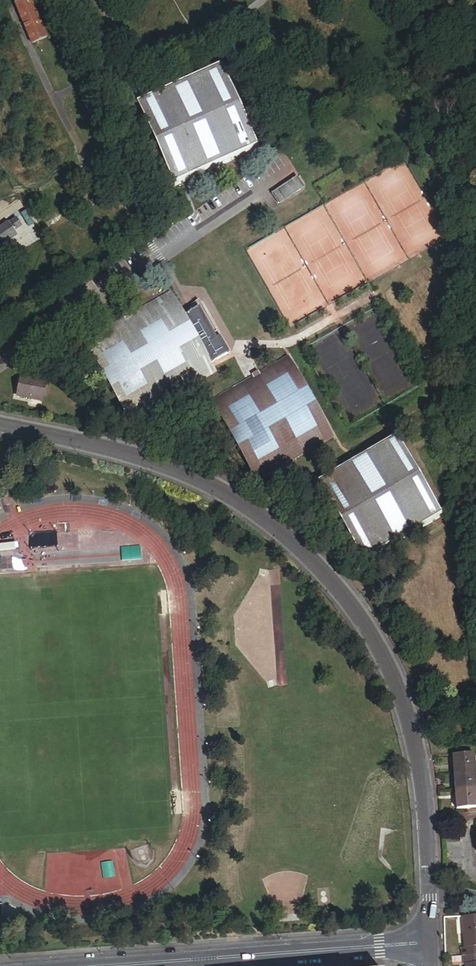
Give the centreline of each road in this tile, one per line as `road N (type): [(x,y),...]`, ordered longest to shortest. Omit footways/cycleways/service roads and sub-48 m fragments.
road 1 (residential): [(0,427),(133,455),(205,483),(284,536),(345,599),(388,666),(410,730),(426,819),(430,943)]
road 2 (residential): [(126,965),(430,943)]

